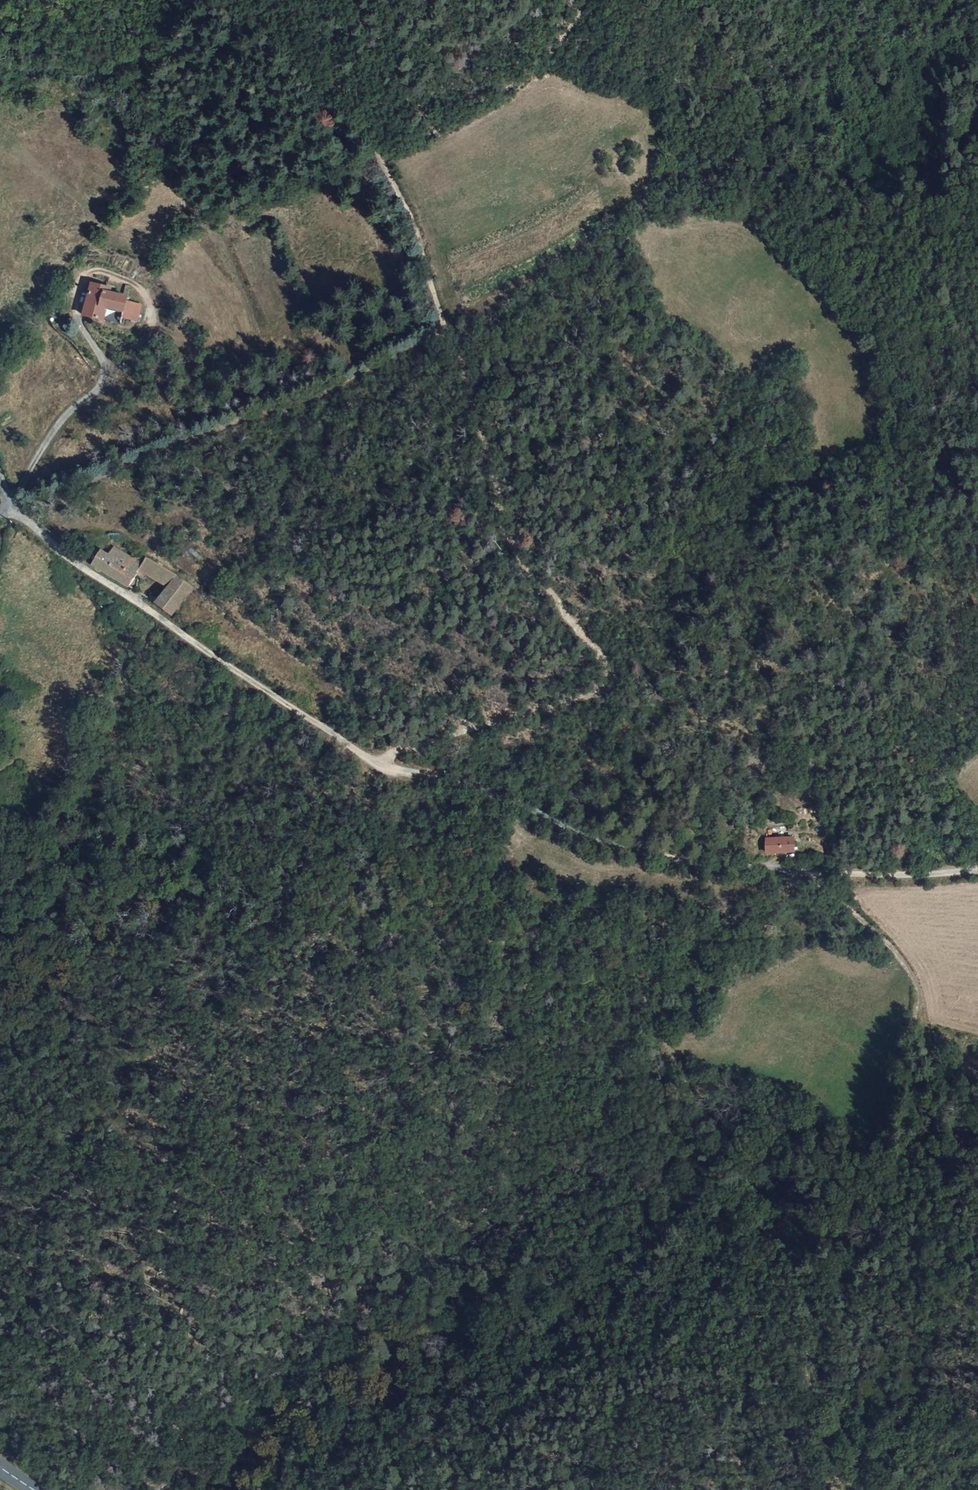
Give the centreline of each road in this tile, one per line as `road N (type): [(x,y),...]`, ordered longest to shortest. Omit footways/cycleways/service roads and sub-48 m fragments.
road 1 (unclassified): [(13,505),(70,554),(393,770),(511,800),(616,851),(682,865),(798,877),(977,874)]
road 2 (track): [(452,330),(503,510),(533,566),(612,665),(615,686),(397,753),(393,770)]
road 3 (track): [(452,330),(13,505)]
road 4 (track): [(587,0),(569,36),(527,79),(388,156)]
road 5 (track): [(388,156),(419,220),(452,330)]
road 6 (track): [(320,0),(343,88),(388,156)]
road 7 (track): [(87,281),(97,271),(117,275),(138,285),(150,306),(152,324),(141,341),(104,366)]

